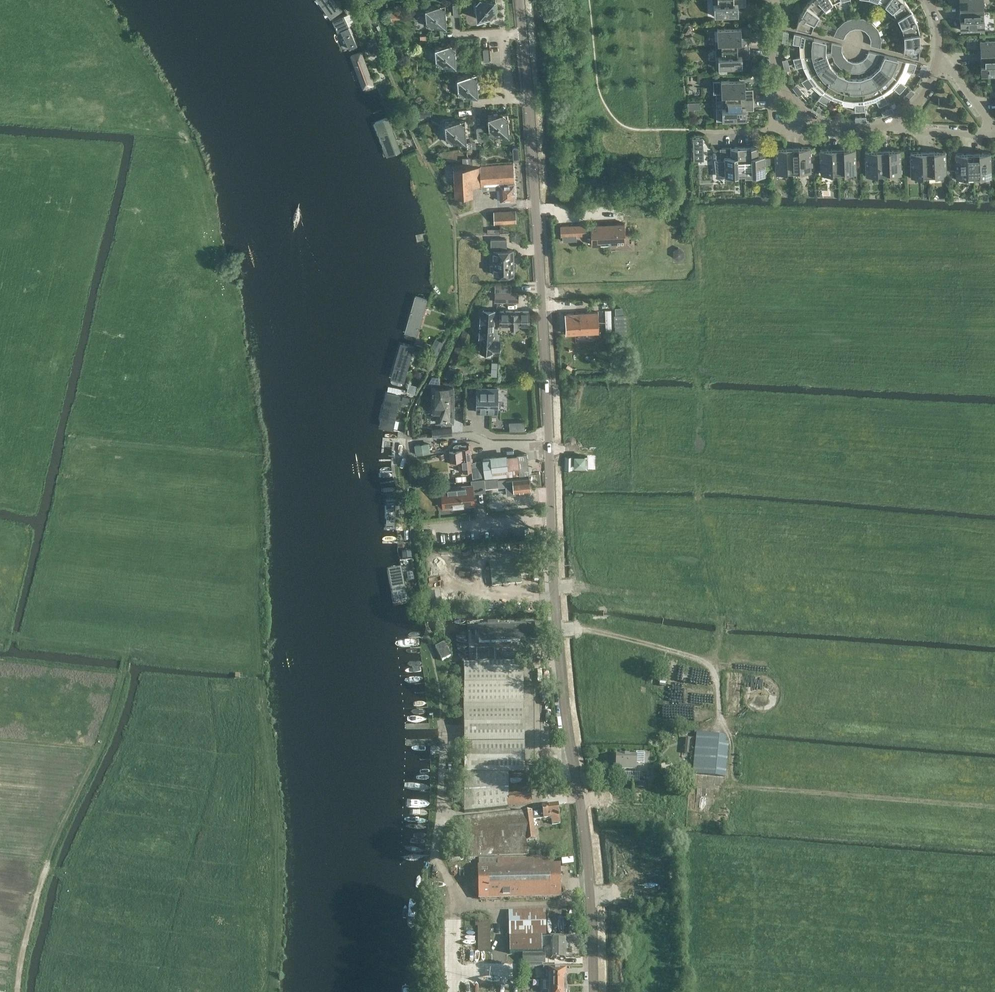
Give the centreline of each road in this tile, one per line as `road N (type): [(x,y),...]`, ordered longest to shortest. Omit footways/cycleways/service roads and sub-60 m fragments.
road 1 (residential): [(593,991),(519,0)]
road 2 (track): [(717,603),(701,537),(700,379),(638,290),(543,291)]
road 3 (track): [(41,871),(118,701),(127,654),(7,636)]
road 4 (track): [(192,188),(184,135),(158,120),(0,112)]
road 5 (track): [(20,991),(41,871),(131,872)]
road 6 (track): [(717,603),(558,585)]
road 7 (track): [(706,665),(561,623)]
road 8 (residential): [(810,118),(774,64),(782,5)]

